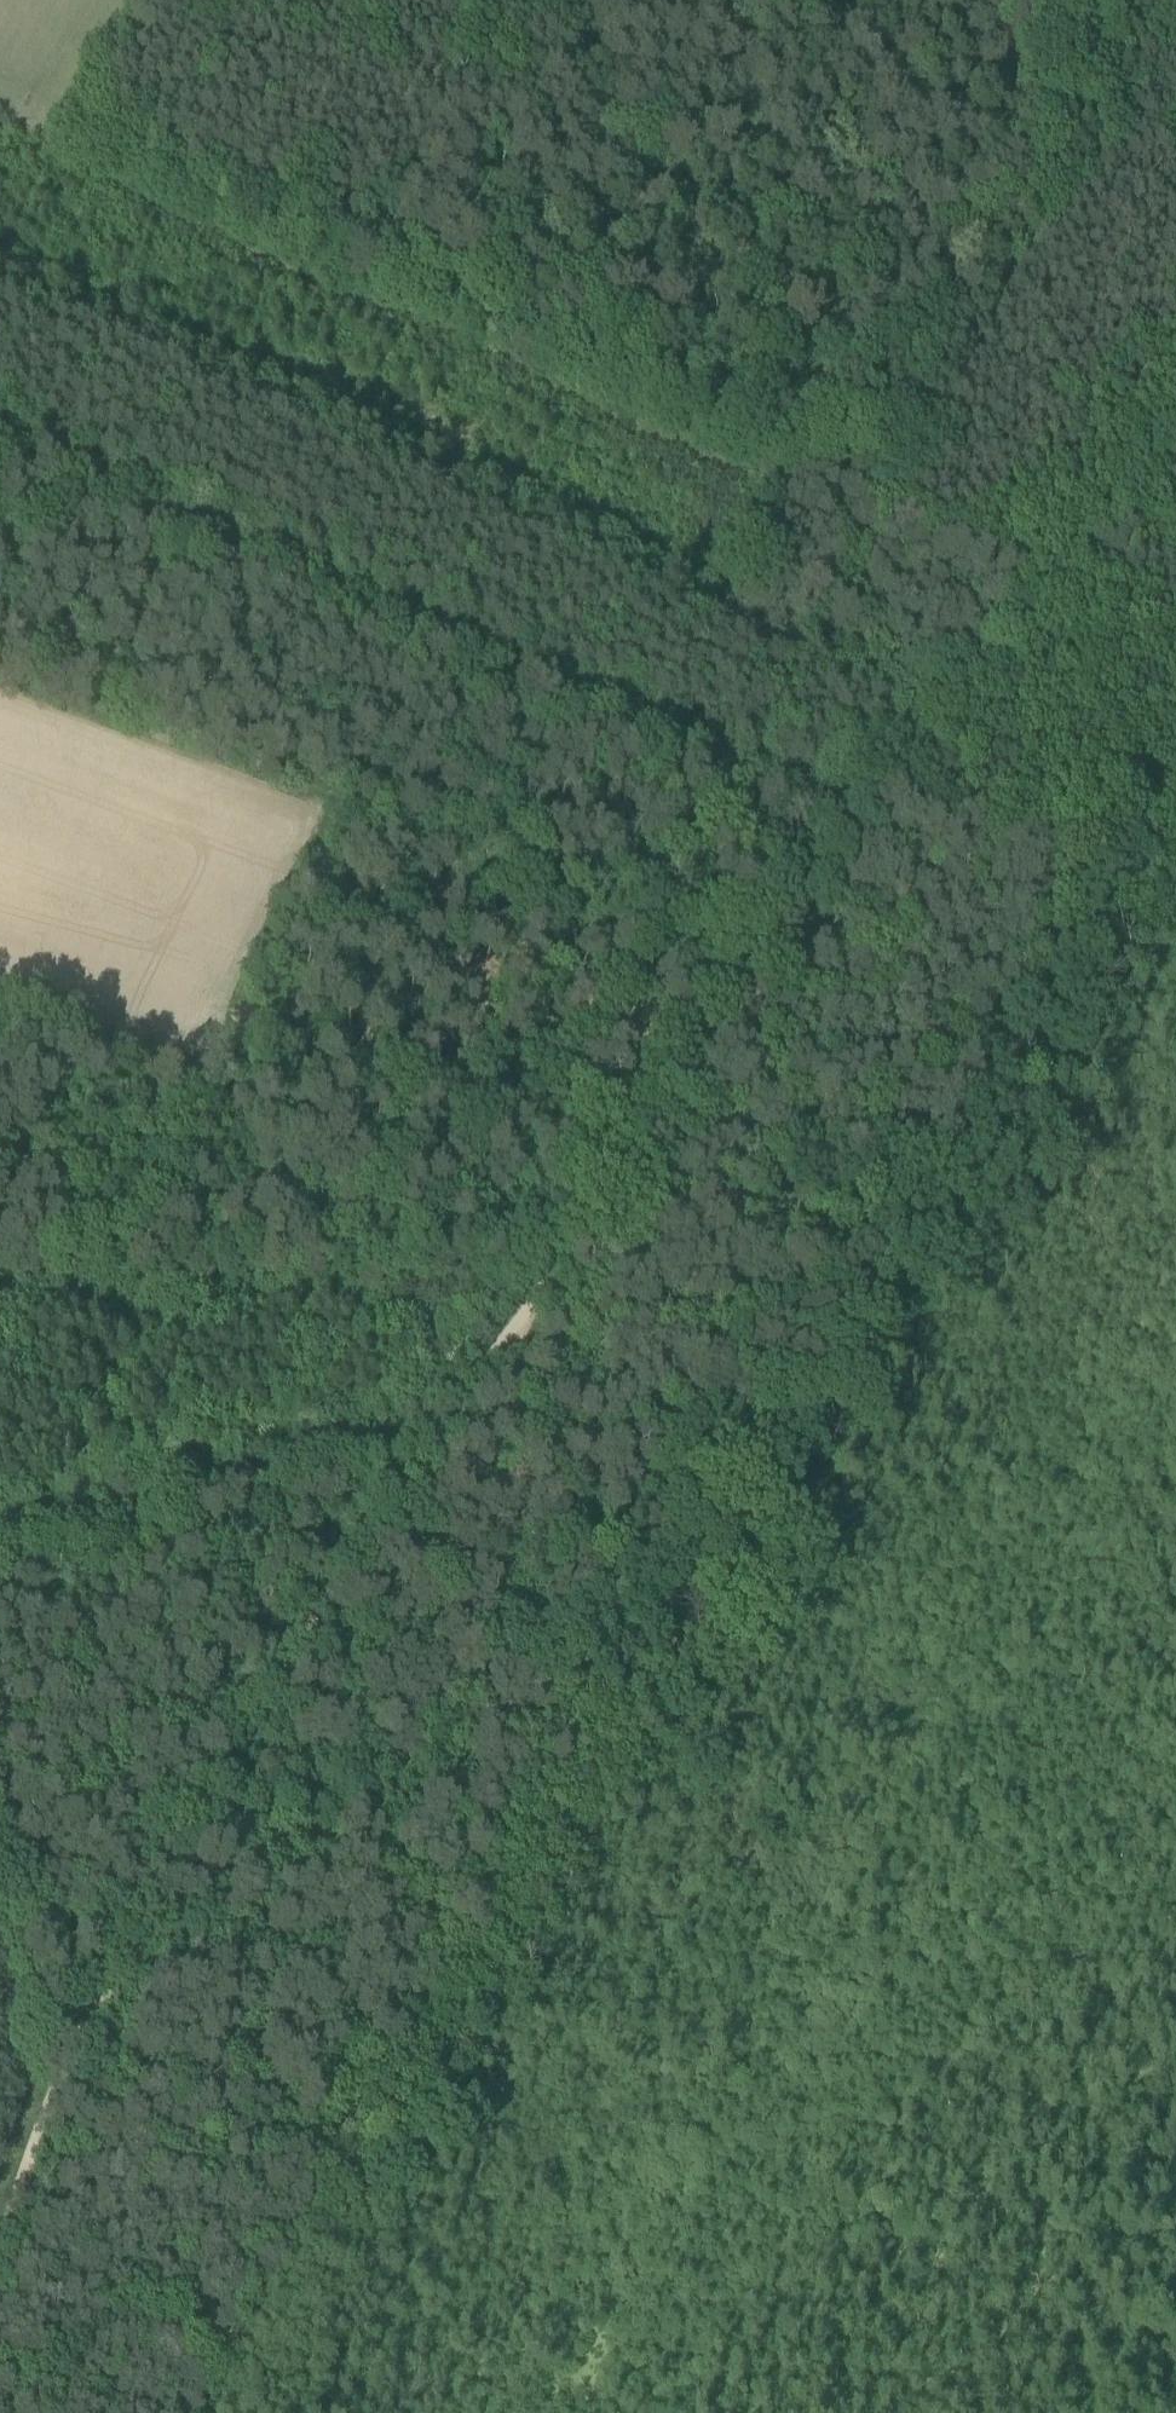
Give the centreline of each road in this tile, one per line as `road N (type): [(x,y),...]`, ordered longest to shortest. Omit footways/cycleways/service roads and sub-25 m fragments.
road 1 (track): [(1175,440),(1028,608),(902,767),(418,1451)]
road 2 (track): [(418,1451),(79,2041),(0,2266)]

